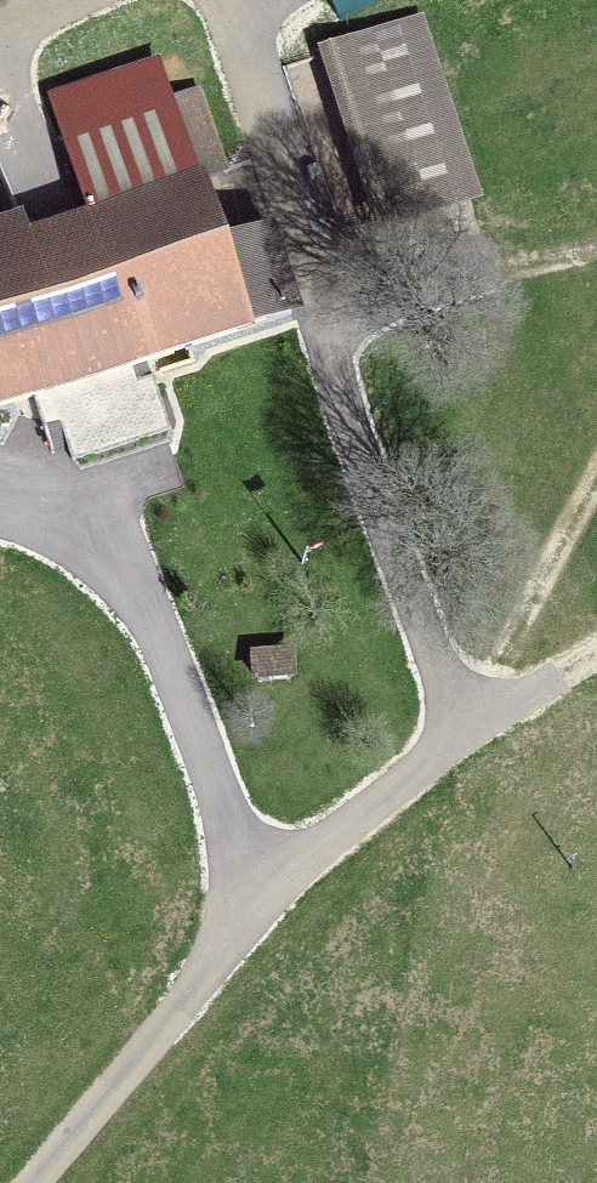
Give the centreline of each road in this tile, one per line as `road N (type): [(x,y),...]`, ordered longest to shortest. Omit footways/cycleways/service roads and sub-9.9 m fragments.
road 1 (track): [(22,1182),(253,902),(596,677)]
road 2 (track): [(253,902),(89,486),(0,482)]
road 3 (track): [(485,746),(543,569),(596,469)]

